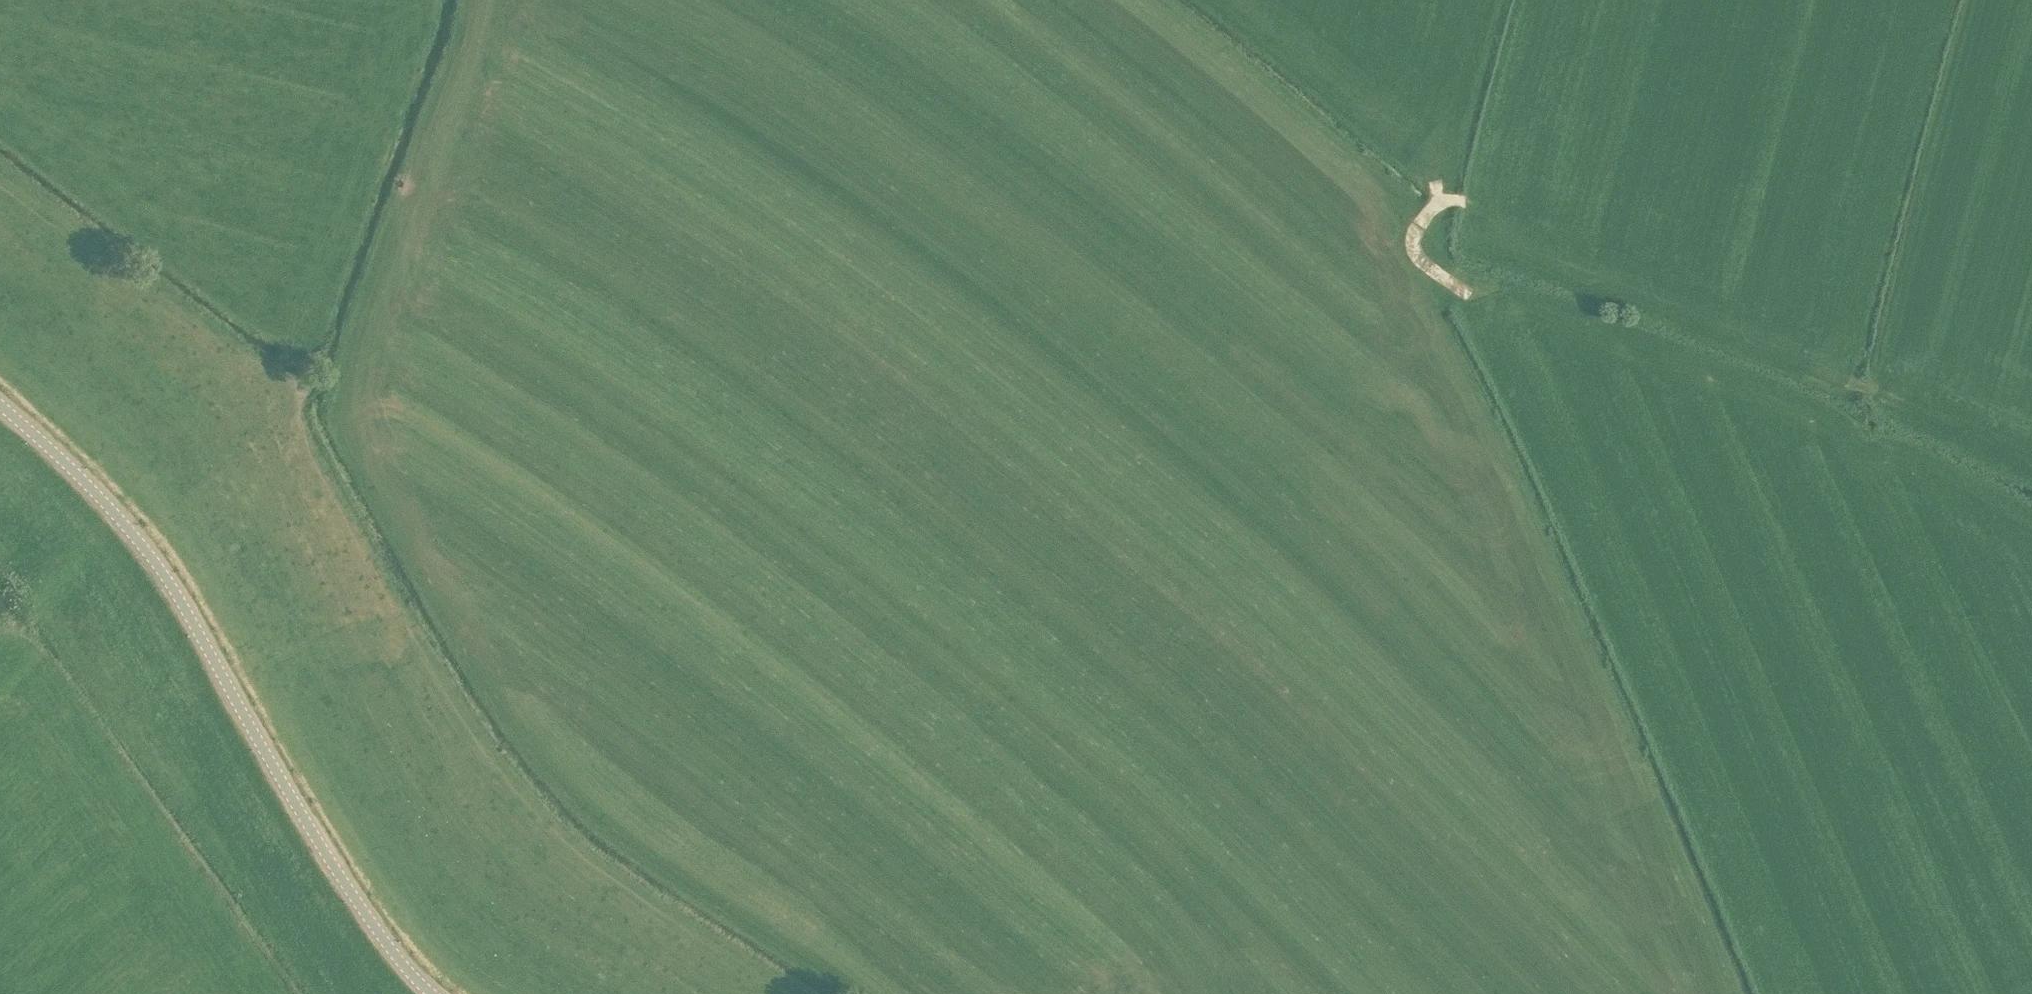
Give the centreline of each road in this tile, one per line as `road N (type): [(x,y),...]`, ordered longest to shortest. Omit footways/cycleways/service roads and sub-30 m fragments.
road 1 (tertiary): [(428,993),(391,960),(304,835),(143,552),(104,505),(0,415)]

